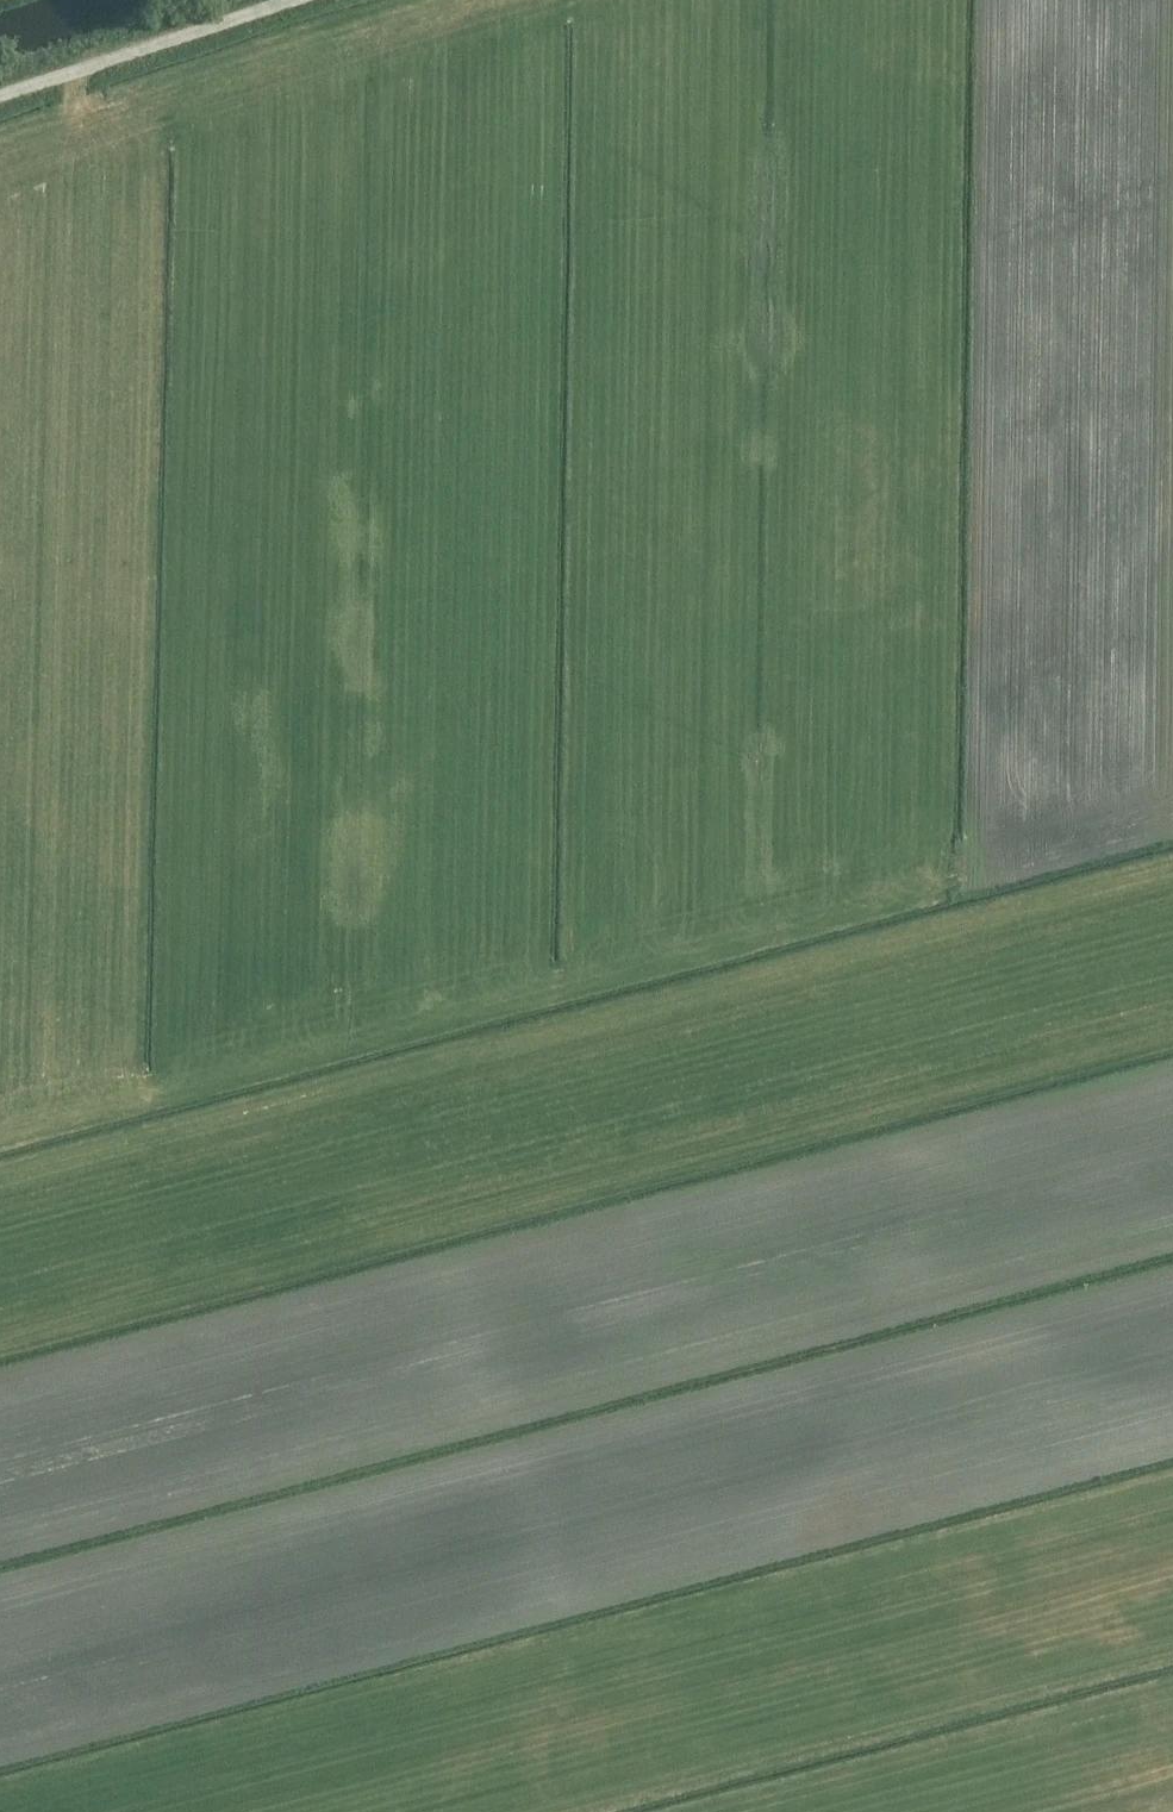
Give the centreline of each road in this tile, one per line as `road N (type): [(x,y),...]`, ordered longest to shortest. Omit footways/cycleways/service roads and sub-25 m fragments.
road 1 (unclassified): [(0,96),(288,0)]

